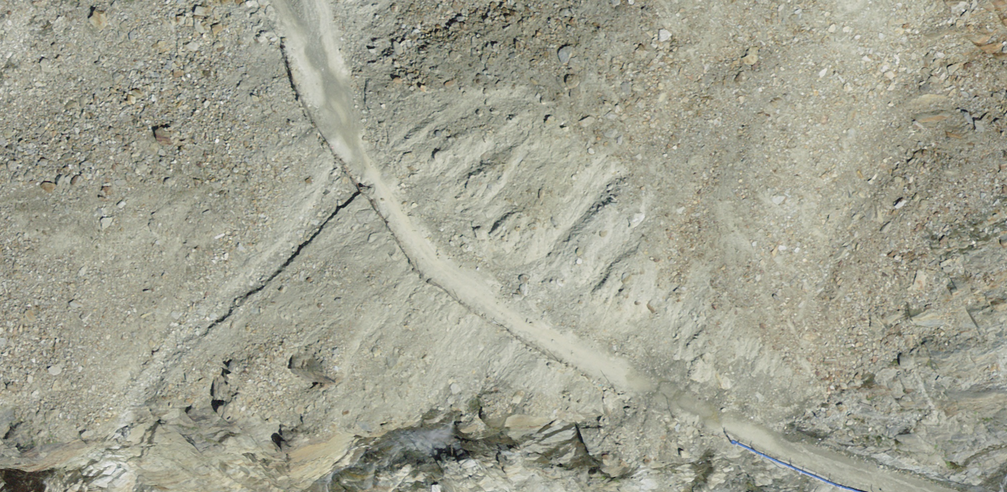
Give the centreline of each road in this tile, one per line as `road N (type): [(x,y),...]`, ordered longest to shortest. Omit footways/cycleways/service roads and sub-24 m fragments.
road 1 (track): [(303,0),(349,145),(424,257),(487,306),(650,395)]
road 2 (track): [(650,395),(897,491)]
road 3 (track): [(272,0),(342,128)]

